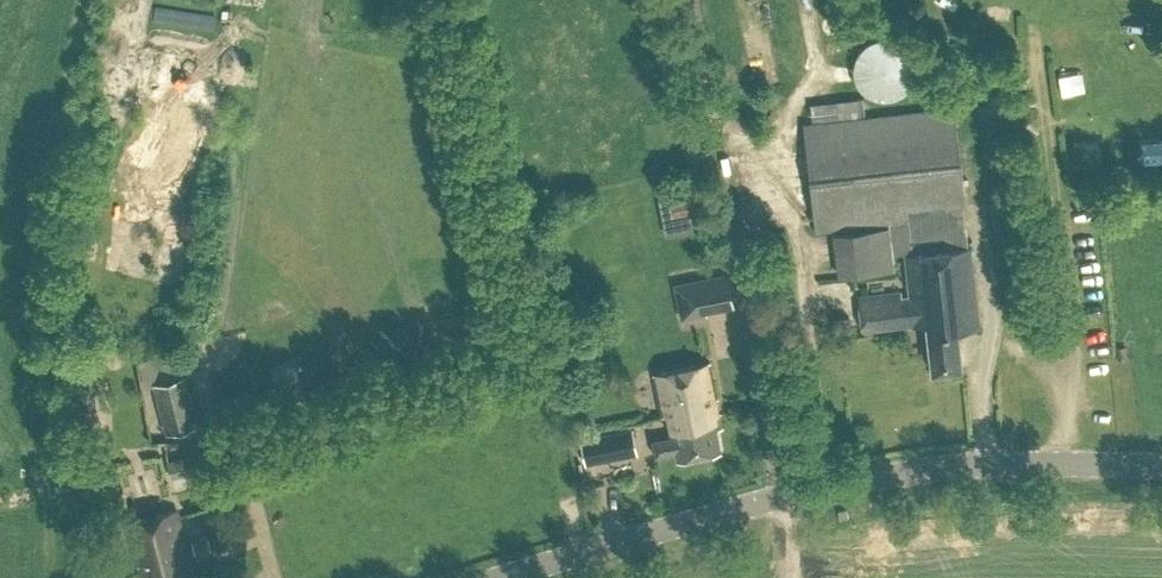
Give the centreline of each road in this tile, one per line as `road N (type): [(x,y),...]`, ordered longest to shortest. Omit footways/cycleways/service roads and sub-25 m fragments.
road 1 (tertiary): [(491,577),(787,492),(877,475),(1032,461),(1161,463)]
road 2 (track): [(687,0),(787,492),(792,577)]
road 3 (track): [(1060,461),(1072,305),(1033,17)]

